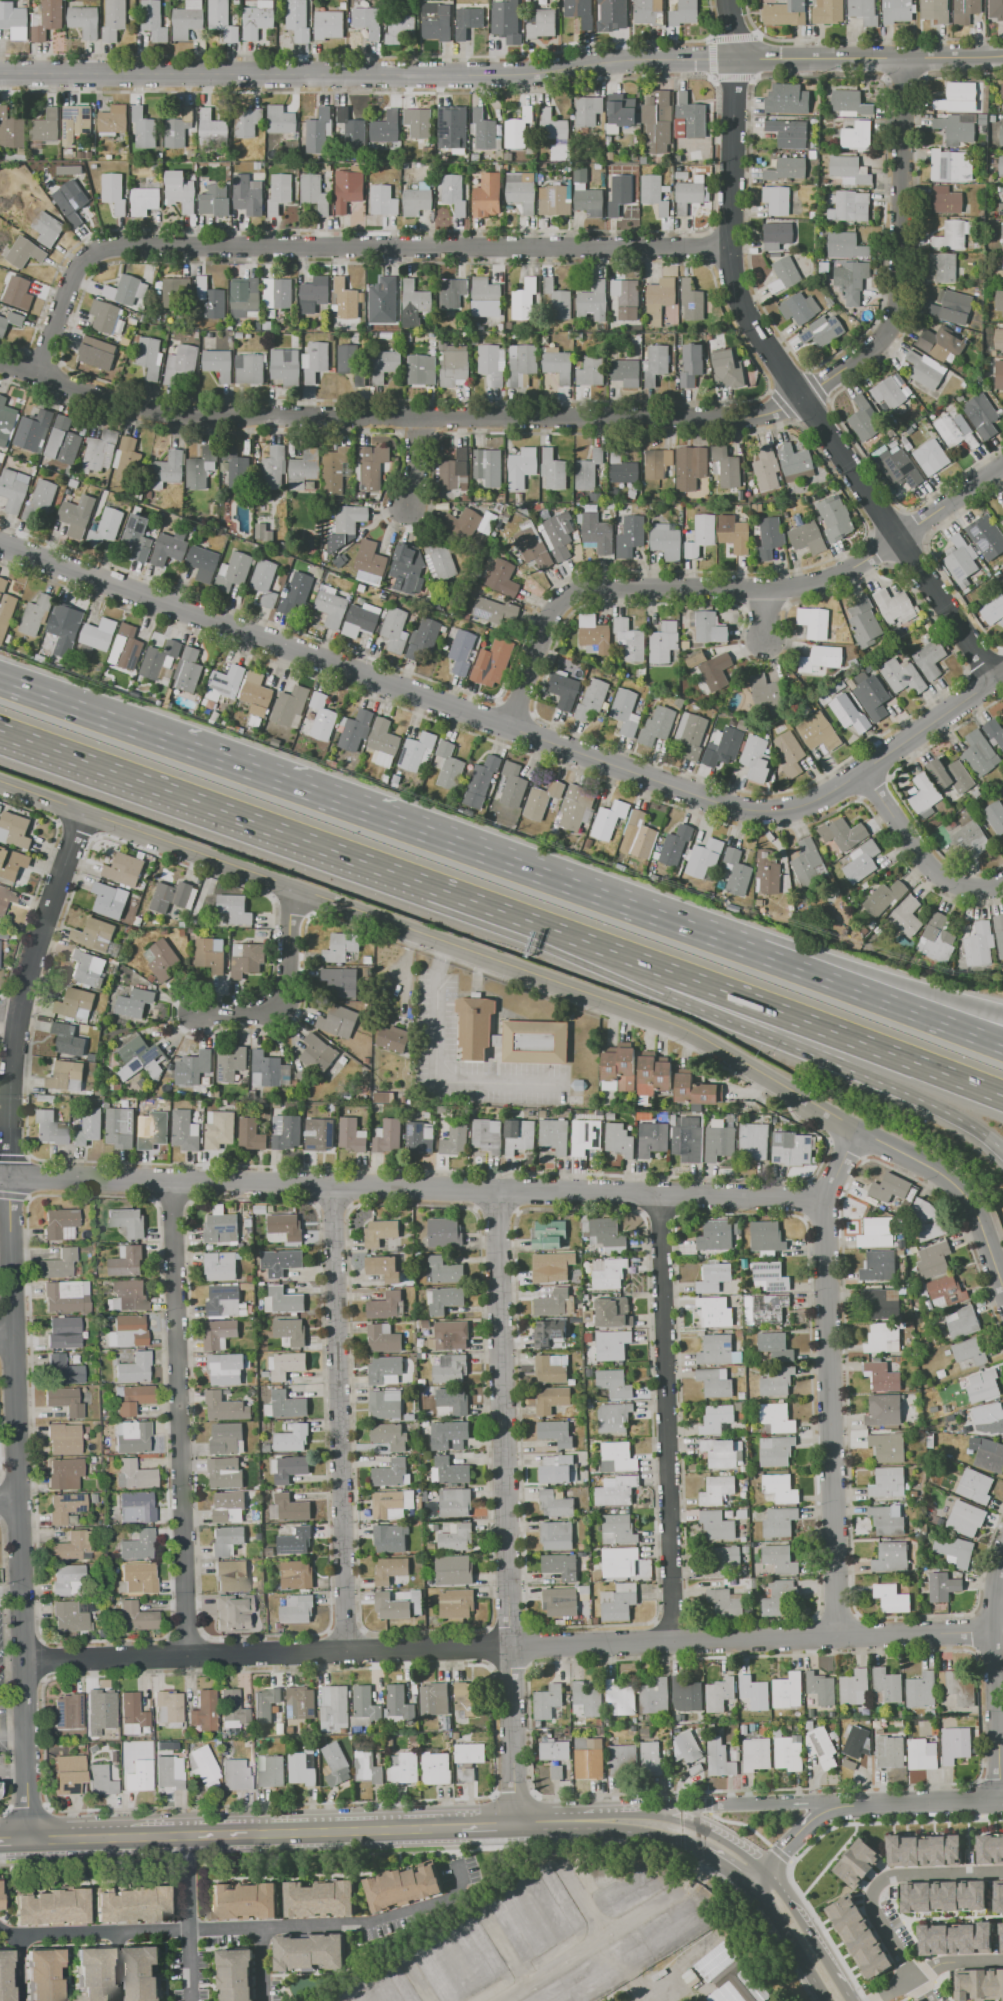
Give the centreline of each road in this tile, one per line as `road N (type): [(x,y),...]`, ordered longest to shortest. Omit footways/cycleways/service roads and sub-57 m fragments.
road 1 (residential): [(0,361),(123,410),(417,419),(760,415),(883,338),(902,304),(902,58)]
road 2 (residential): [(0,540),(760,814),(819,801),(1002,674)]
road 3 (tertiary): [(29,1840),(8,1152),(18,1012),(83,811)]
road 4 (tertiary): [(0,782),(670,1024),(859,1130)]
road 5 (tertiary): [(0,1177),(822,1200)]
road 6 (residential): [(23,1662),(839,1637)]
road 7 (residential): [(36,374),(69,279),(102,247),(729,246)]
road 8 (residential): [(0,72),(516,74),(624,60),(733,58)]
road 9 (residential): [(994,680),(752,329),(733,283),(729,246),(733,58)]
road 10 (motorway): [(0,732),(632,956)]
road 11 (residential): [(514,1823),(495,1191)]
road 12 (residential): [(512,723),(555,608),(568,596),(620,587),(807,585),(875,552),(1002,463)]
road 13 (motorway): [(700,932),(177,744)]
road 14 (residential): [(0,1930),(365,1923),(452,1897),(461,1886),(455,1858)]
road 15 (residential): [(184,1657),(171,1182)]
road 16 (residential): [(344,1652),(331,1187)]
road 17 (residential): [(673,1642),(659,1196)]
road 18 (residential): [(839,1637),(822,1200)]
road 19 (motorway): [(632,956),(661,988),(929,1102),(1002,1148)]
road 20 (motorway): [(632,956),(1002,1095)]
road 21 (secondary): [(128,1837),(461,1825)]
road 22 (motorway): [(1002,1046),(700,932)]
road 23 (motorway): [(1002,1013),(766,938),(700,932)]
road 24 (residential): [(733,58),(1002,56)]
road 25 (tertiary): [(1002,1292),(964,1191),(859,1130)]
road 26 (tertiary): [(1000,1801),(991,1633),(1002,1577)]
road 27 (residential): [(196,1013),(287,1014),(292,888)]
road 28 (secondary): [(763,1869),(665,1816),(567,1821)]
road 29 (tertiary): [(854,1805),(711,1804),(653,1814)]
road 30 (residential): [(864,772),(939,880),(960,890),(1002,886)]
road 31 (residential): [(686,1899),(520,2000)]
road 32 (motorway): [(177,744),(0,682)]
road 33 (residential): [(190,2000),(184,1835)]
road 34 (residential): [(839,1637),(991,1633)]
road 35 (tertiary): [(854,1805),(1000,1801)]
road 36 (secondary): [(567,1821),(590,1834),(664,1837),(704,1852)]
road 37 (residential): [(1002,1960),(939,1963),(872,2000)]
road 38 (secondary): [(749,1883),(825,2000)]
road 39 (residential): [(871,1888),(894,1873),(1002,1870)]
road 40 (residential): [(871,1888),(871,1911),(927,2000)]

